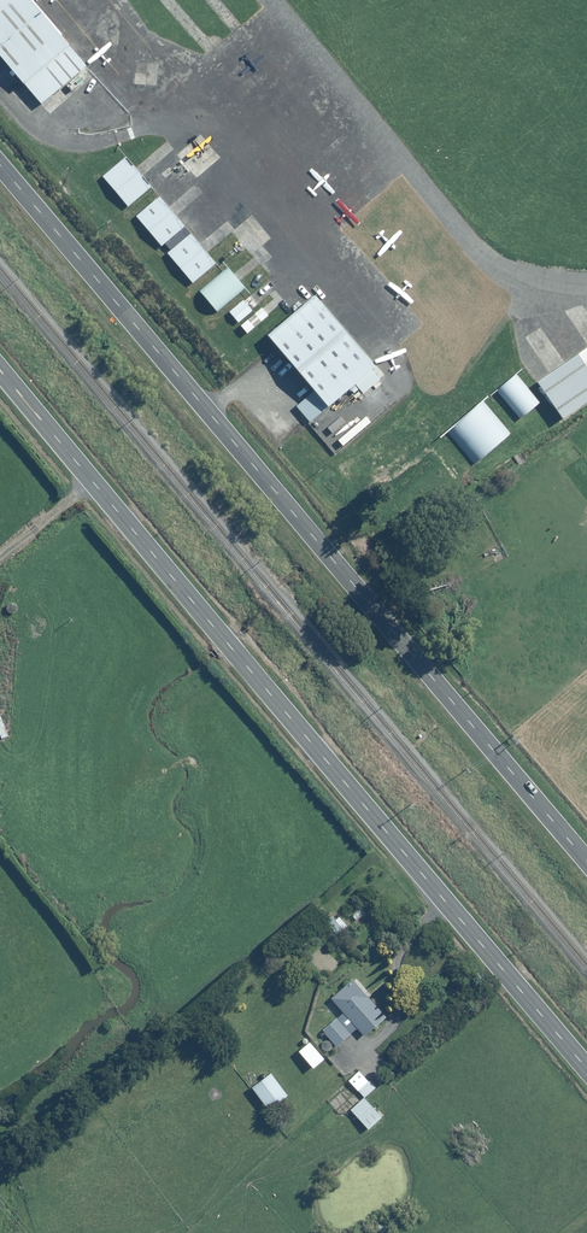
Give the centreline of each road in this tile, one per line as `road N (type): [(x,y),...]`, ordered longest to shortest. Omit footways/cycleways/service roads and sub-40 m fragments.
road 1 (tertiary): [(0,163),(586,861)]
road 2 (secondary): [(0,366),(586,1064)]

